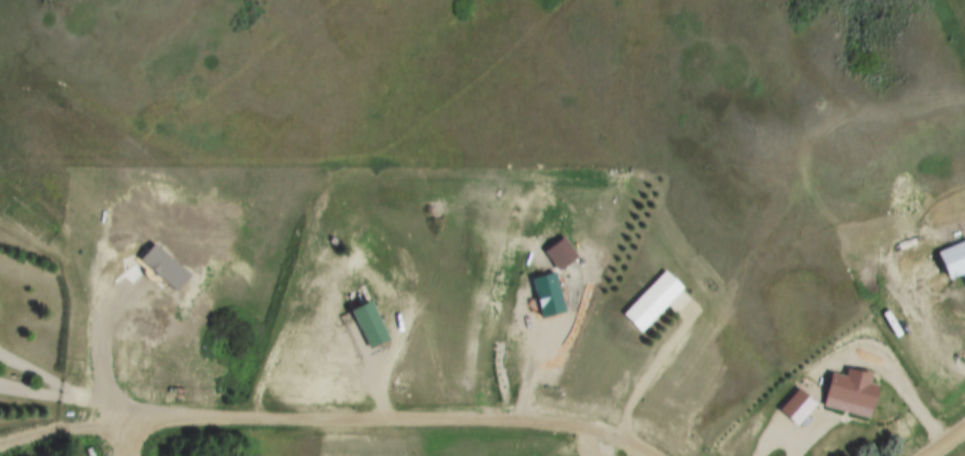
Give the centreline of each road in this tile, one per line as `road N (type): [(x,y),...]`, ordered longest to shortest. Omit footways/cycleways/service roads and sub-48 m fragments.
road 1 (residential): [(118,455),(118,434),(144,421),(516,421),(583,430),(652,455)]
road 2 (track): [(249,424),(278,336),(367,154),(425,126),(571,0)]

